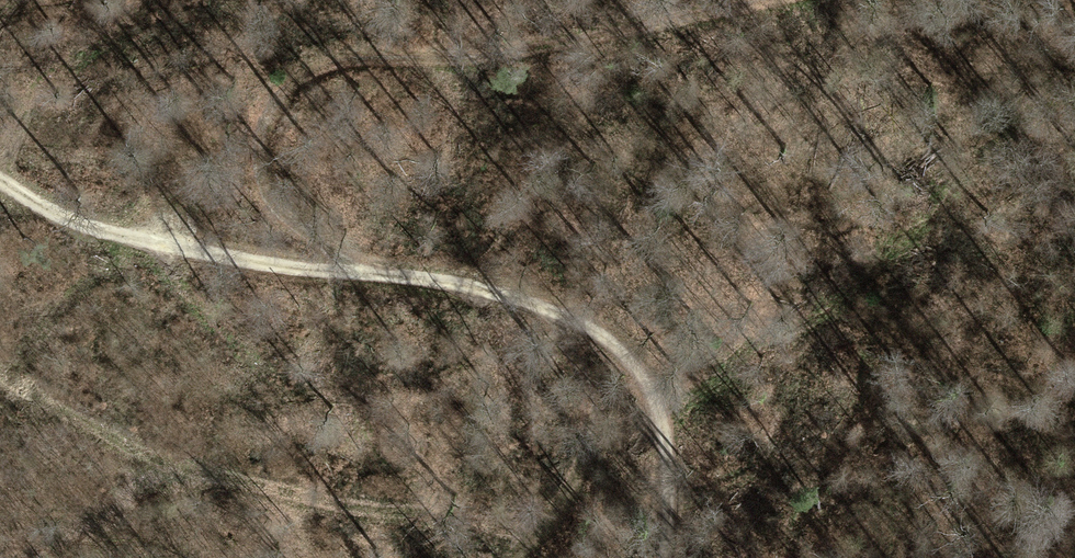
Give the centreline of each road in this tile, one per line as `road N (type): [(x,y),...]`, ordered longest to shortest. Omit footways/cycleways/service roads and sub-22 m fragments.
road 1 (track): [(667,557),(674,520),(662,400),(626,349),(556,310),(448,282),(144,240),(41,209),(0,180)]
road 2 (track): [(354,269),(290,224),(259,169),(276,103),(304,74),(379,56),(474,59),(781,0)]

